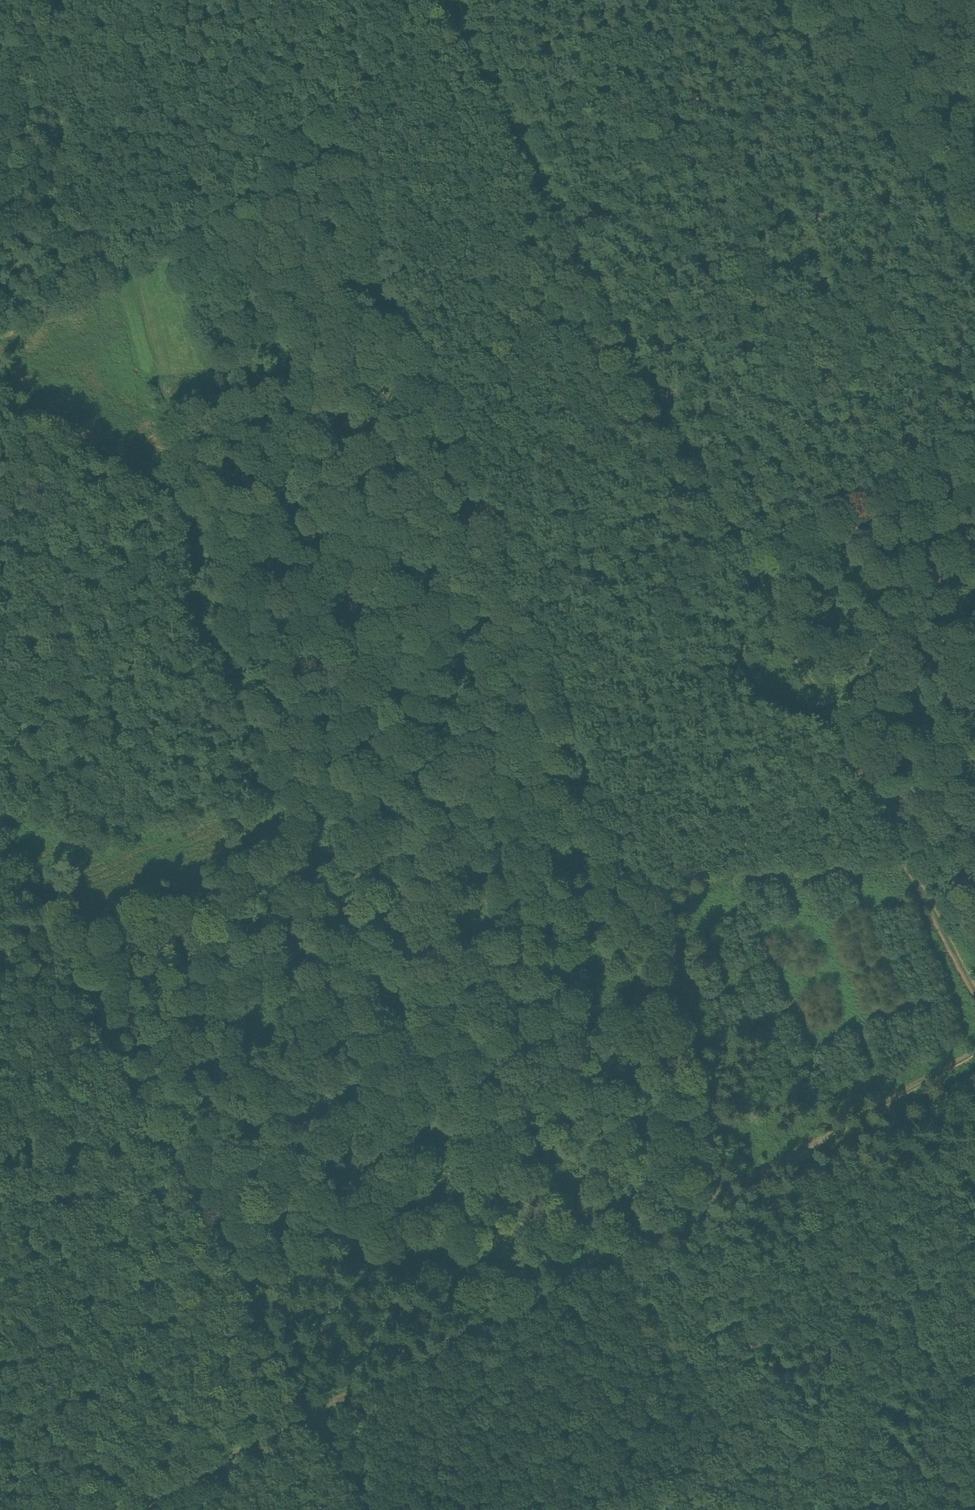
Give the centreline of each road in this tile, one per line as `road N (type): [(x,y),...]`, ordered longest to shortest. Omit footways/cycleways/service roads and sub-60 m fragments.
road 1 (track): [(445,0),(974,984)]
road 2 (track): [(315,1412),(974,1052)]
road 3 (track): [(0,822),(315,1412)]
road 4 (track): [(133,1509),(315,1412)]

